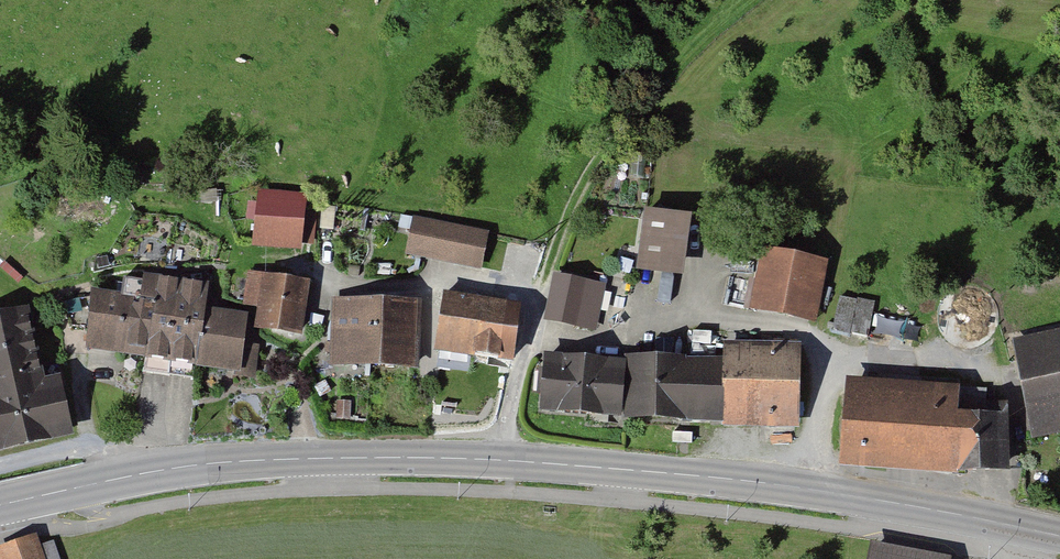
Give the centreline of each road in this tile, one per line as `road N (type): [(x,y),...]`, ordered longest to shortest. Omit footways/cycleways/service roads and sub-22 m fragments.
road 1 (secondary): [(1059,536),(806,489),(503,460),(299,458),(150,471)]
road 2 (residential): [(0,464),(101,451),(150,471)]
road 3 (secondary): [(150,471),(0,505)]
road 4 (track): [(596,162),(528,293)]

